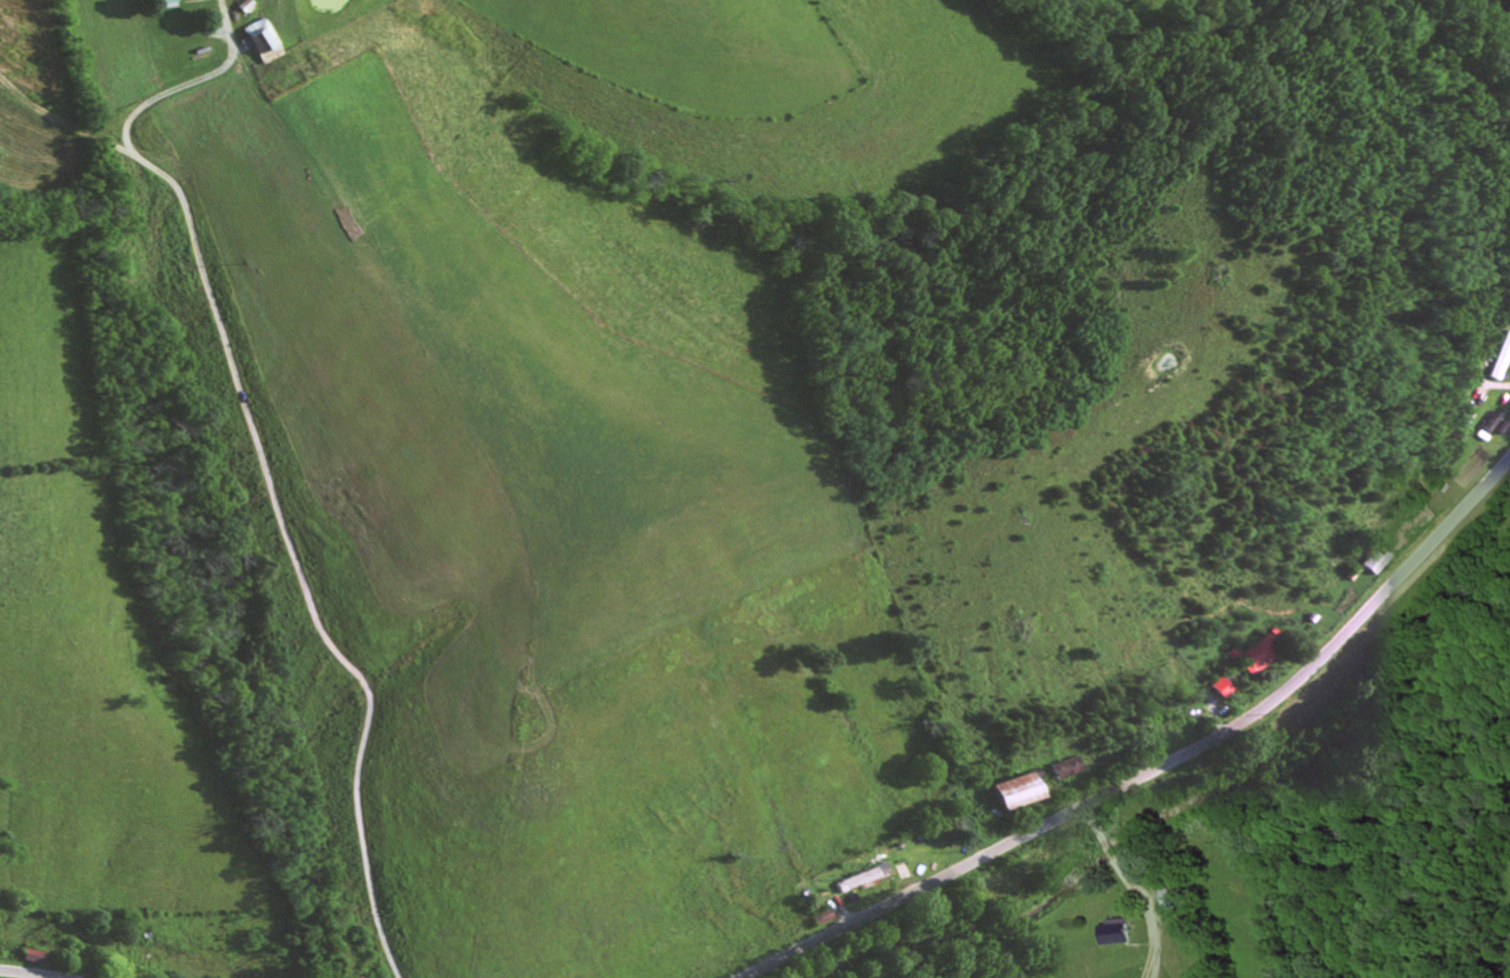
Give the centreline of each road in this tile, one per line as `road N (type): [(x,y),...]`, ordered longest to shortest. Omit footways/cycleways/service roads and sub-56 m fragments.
road 1 (tertiary): [(1509,457),(1335,643),(1254,712),(743,977)]
road 2 (residential): [(1117,977),(1107,883),(1124,846),(1121,785)]

